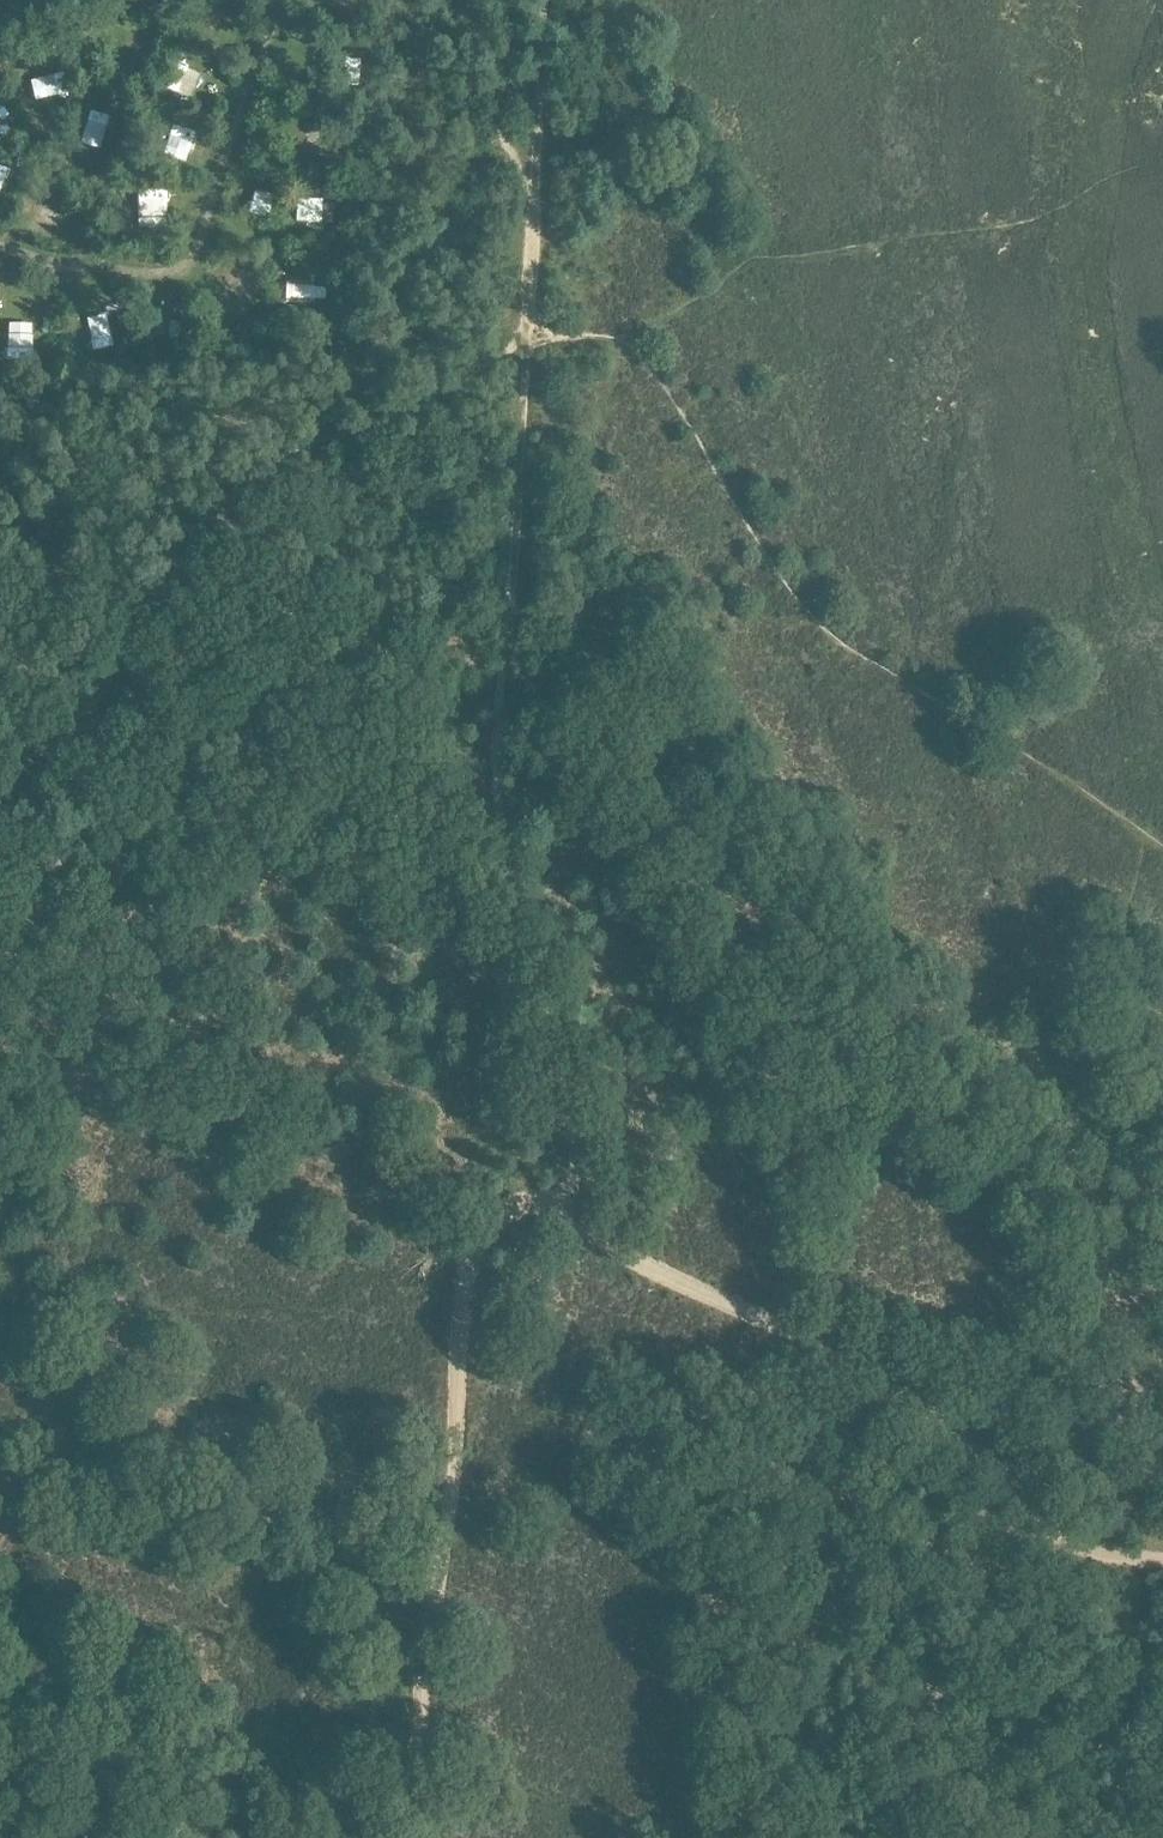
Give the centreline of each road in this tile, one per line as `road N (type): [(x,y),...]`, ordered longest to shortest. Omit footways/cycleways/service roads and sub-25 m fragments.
road 1 (track): [(544,0),(494,880),(513,939),(535,962),(579,1175),(554,1205)]
road 2 (track): [(528,339),(619,331),(660,375),(780,588),(834,642),(917,684),(1162,847)]
road 3 (track): [(1162,1562),(1091,1545),(1007,1479),(879,1355),(736,1305),(609,1246),(554,1205)]
road 4 (track): [(554,1205),(521,1201),(472,1239),(454,1459),(422,1678),(422,1837)]

